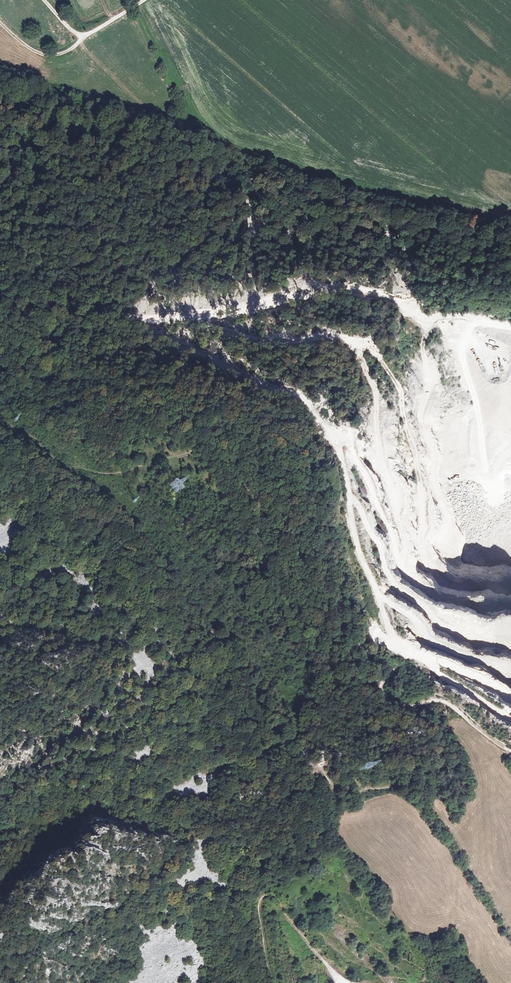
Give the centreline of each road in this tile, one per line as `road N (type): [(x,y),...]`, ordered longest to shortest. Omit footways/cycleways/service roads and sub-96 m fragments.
road 1 (track): [(510,717),(396,647),(360,555),(340,453),(348,444),(403,553),(378,448),(378,398),(359,351),(372,351),(397,383),(409,433),(435,467),(422,352),(431,323),(457,316),(510,330)]
road 2 (track): [(195,430),(278,519),(274,558),(351,624)]
road 3 (track): [(351,624),(390,664),(382,684),(387,699),(403,707),(446,701),(510,751)]
road 4 (track): [(0,345),(46,380),(132,397),(195,430)]
road 5 (track): [(349,982),(275,897),(262,899)]

